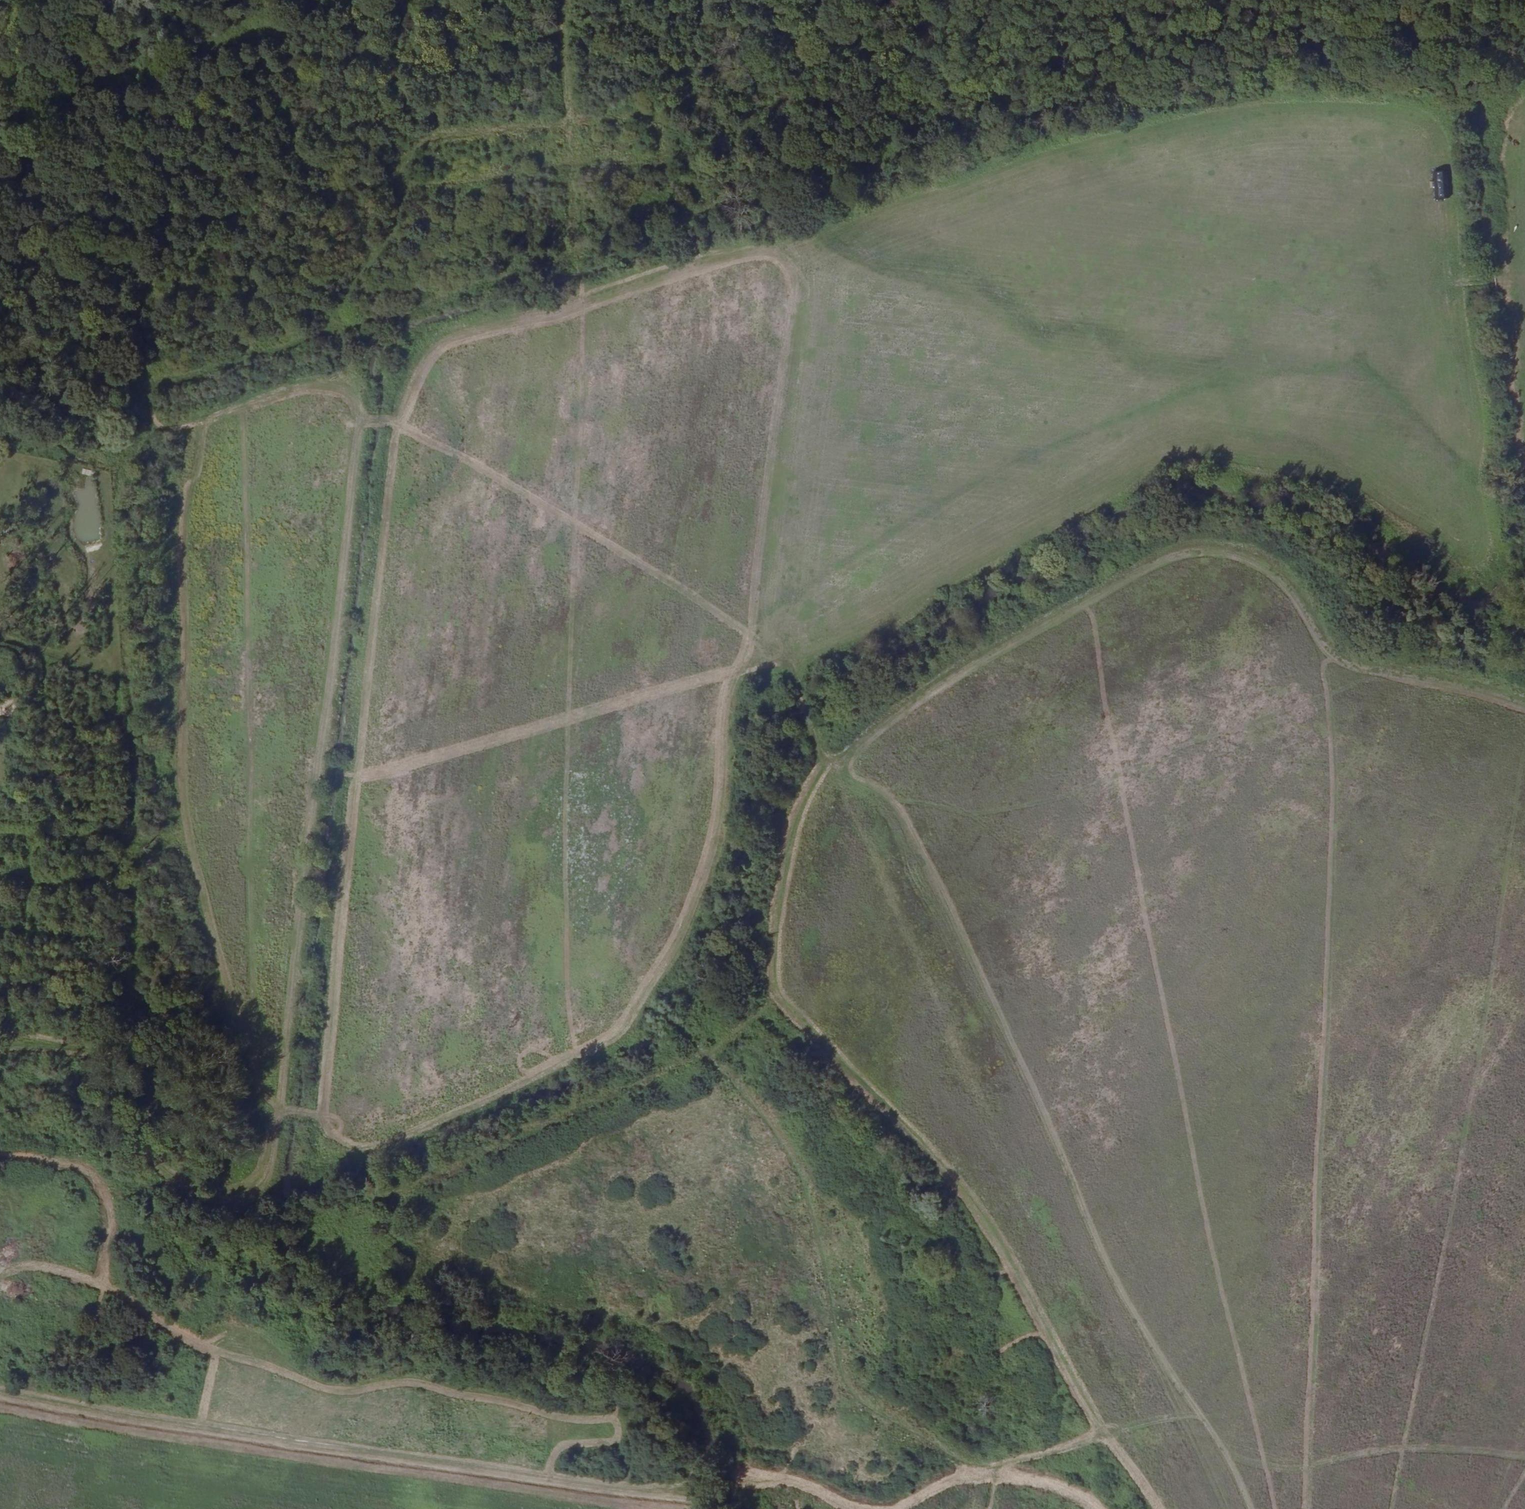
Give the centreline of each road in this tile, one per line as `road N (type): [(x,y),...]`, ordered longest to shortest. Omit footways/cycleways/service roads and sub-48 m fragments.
road 1 (track): [(1151,1508),(1104,1453),(1039,1316),(967,1203),(876,1094),(775,1002),(769,940),(799,797),(885,709),(952,666),(1134,563),(1198,544),(1273,554),(1344,648),(1524,695)]
road 2 (track): [(0,1392),(662,1494),(695,1496),(721,1480)]
road 3 (track): [(1104,1453),(960,1458),(884,1423)]

